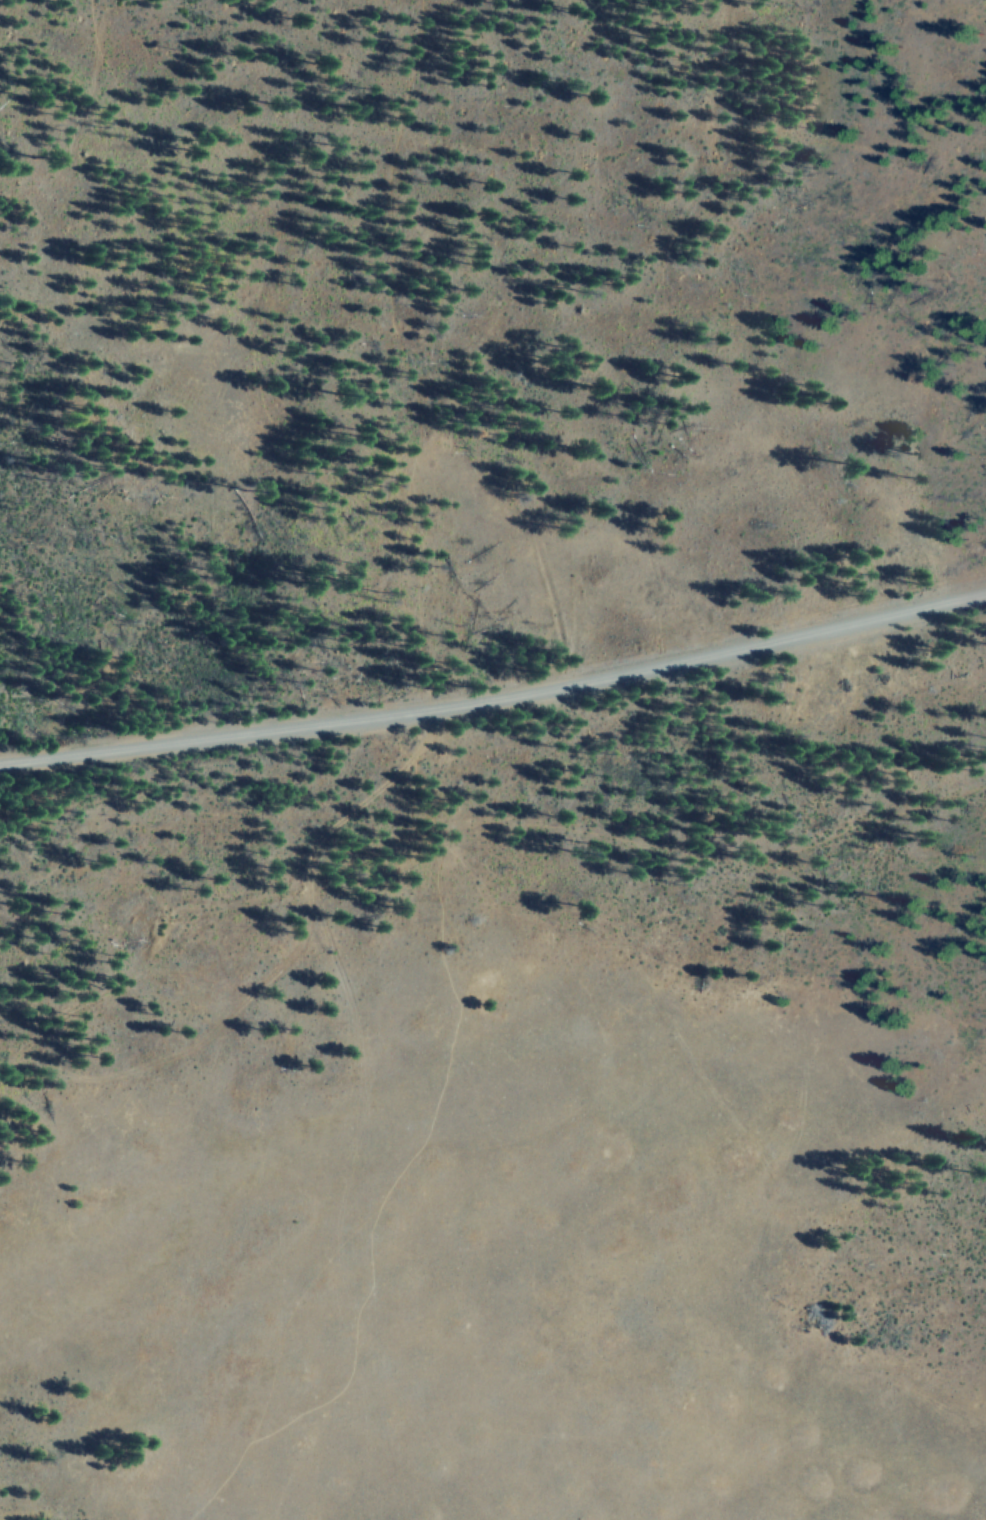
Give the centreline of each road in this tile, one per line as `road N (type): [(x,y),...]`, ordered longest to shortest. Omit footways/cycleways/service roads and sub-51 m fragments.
road 1 (track): [(0,768),(301,735),(985,600)]

